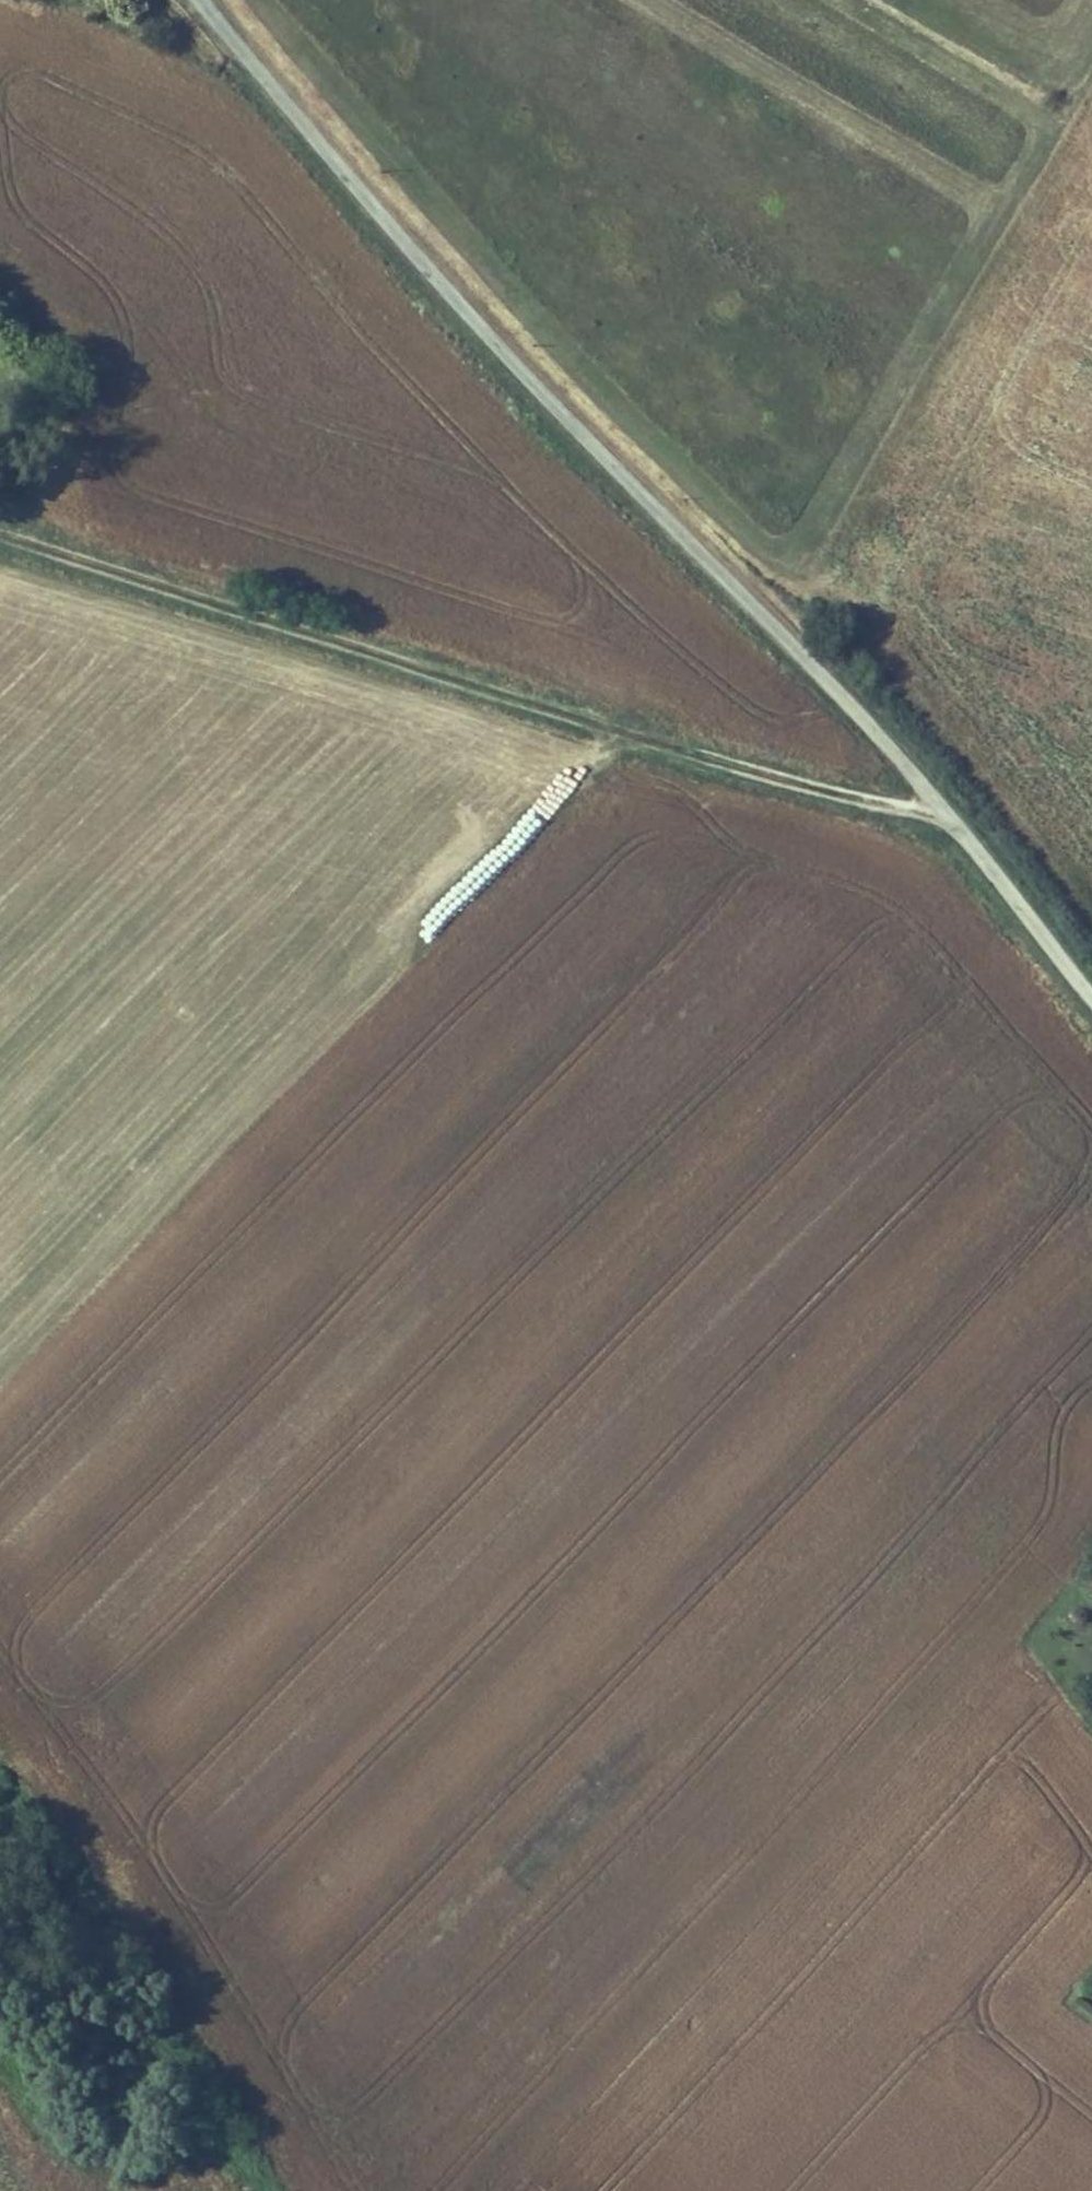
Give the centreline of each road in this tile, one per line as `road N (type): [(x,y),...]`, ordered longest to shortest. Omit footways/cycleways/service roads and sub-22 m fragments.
road 1 (unclassified): [(200,0),(508,356),(849,700),(1091,997)]
road 2 (track): [(945,809),(784,781),(0,533)]

